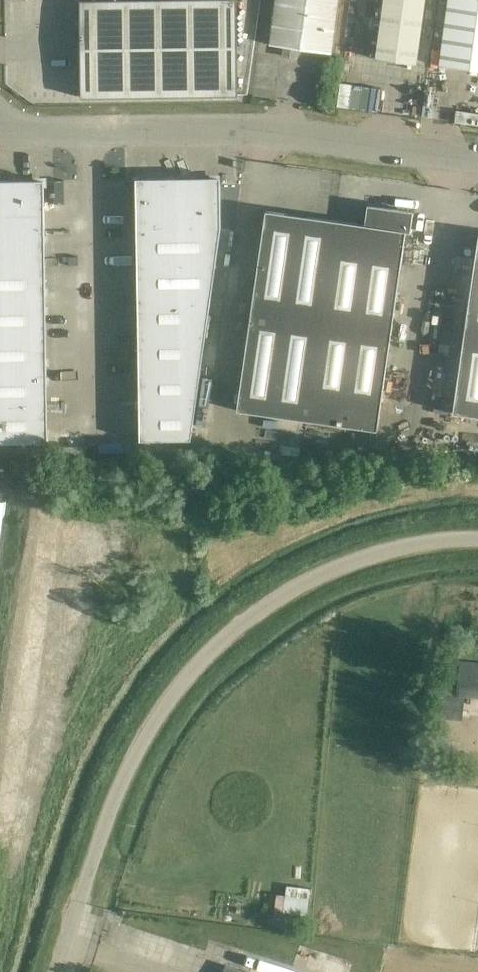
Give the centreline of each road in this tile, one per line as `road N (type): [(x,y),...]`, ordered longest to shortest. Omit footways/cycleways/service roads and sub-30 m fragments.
road 1 (unclassified): [(52,971),(99,827),(170,702),(247,622),(355,566),(477,545)]
road 2 (unclassified): [(477,163),(249,130),(0,132)]

